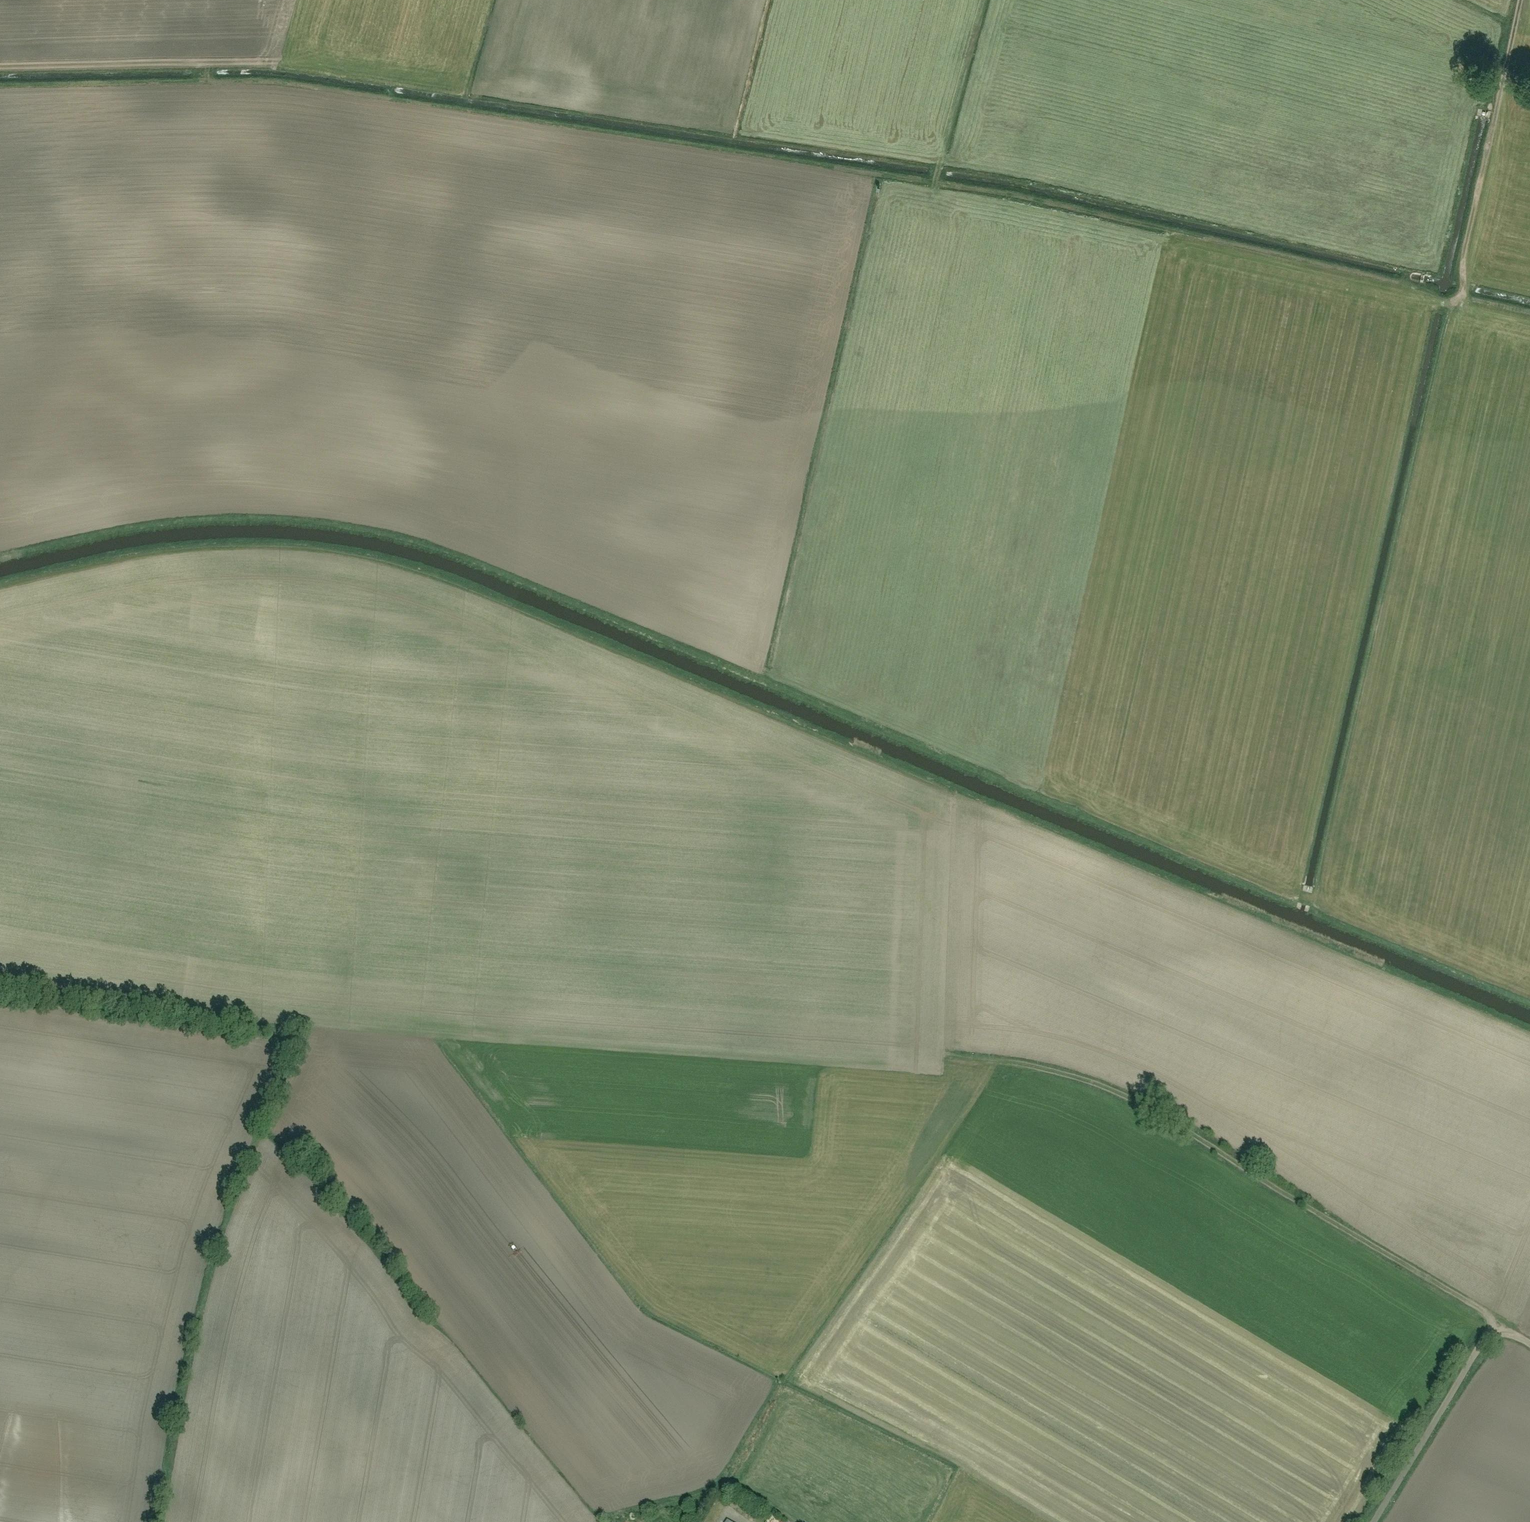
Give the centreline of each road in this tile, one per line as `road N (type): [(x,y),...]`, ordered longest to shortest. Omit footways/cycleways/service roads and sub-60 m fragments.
road 1 (track): [(1451,302),(1463,286),(1522,0)]
road 2 (residential): [(1529,1344),(1512,1333),(1493,1335),(1372,1521)]

